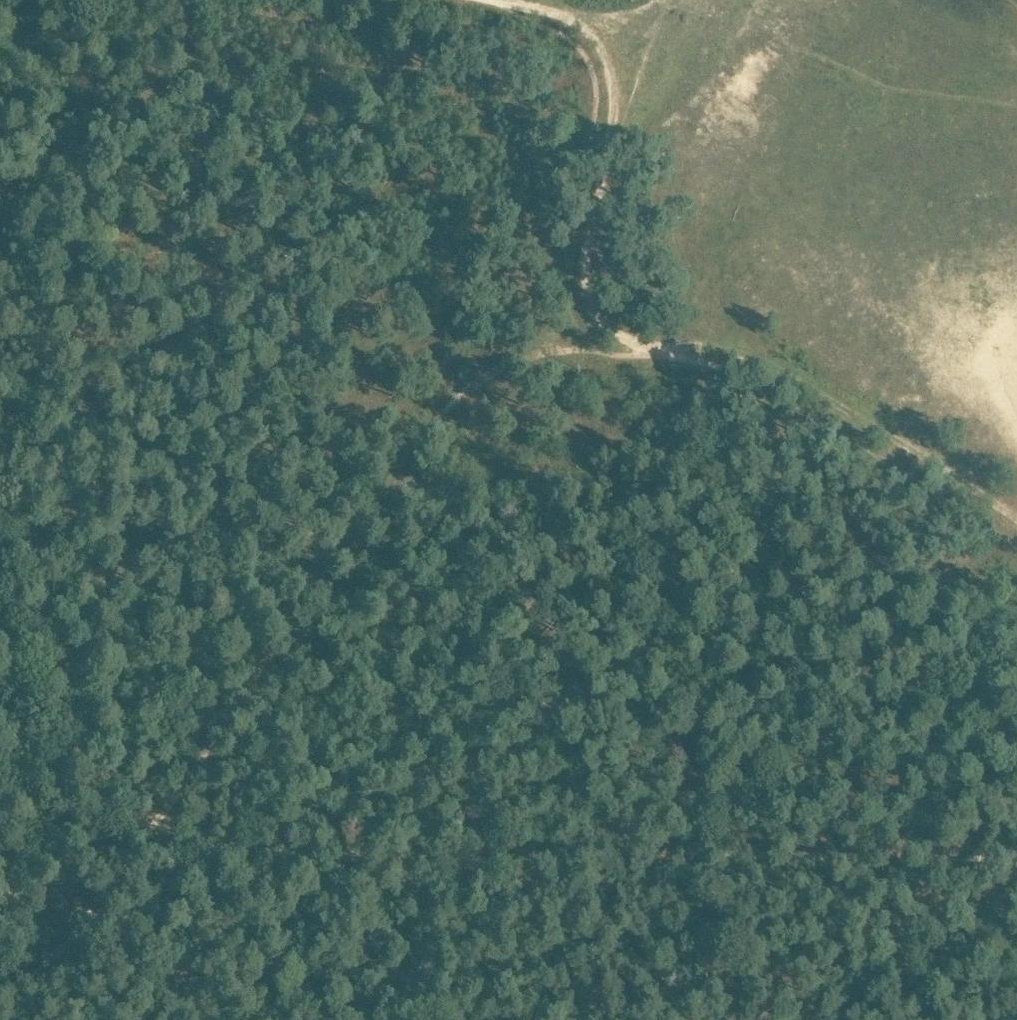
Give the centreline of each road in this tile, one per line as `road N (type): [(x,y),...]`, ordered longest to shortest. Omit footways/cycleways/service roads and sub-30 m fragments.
road 1 (track): [(0,865),(1016,858)]
road 2 (track): [(583,29),(606,56),(615,91),(582,264),(591,314),(607,334),(629,346),(747,368),(1016,544)]
road 3 (track): [(457,0),(583,29)]

